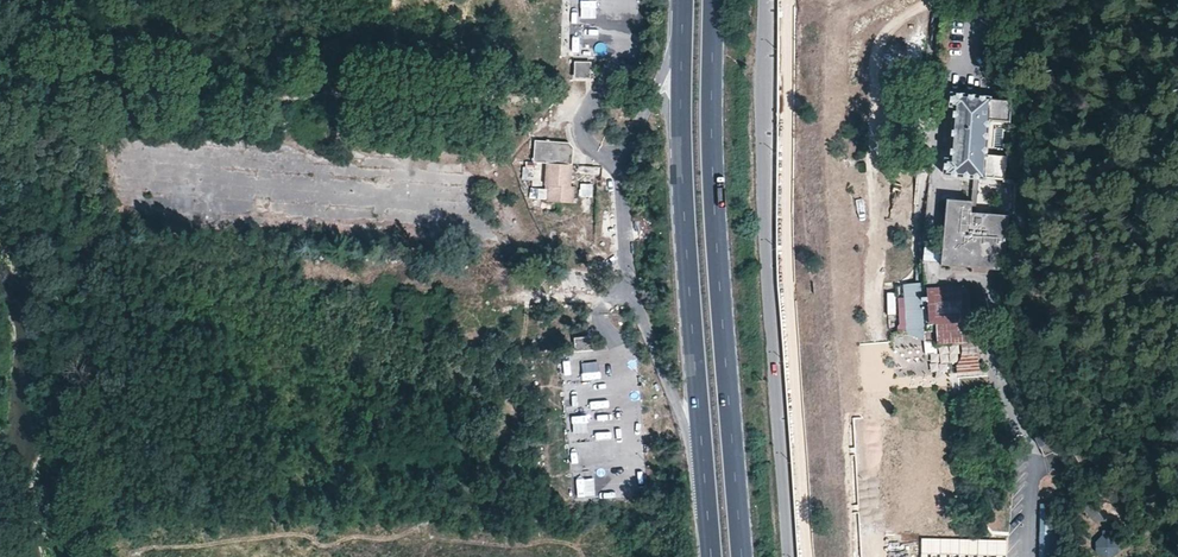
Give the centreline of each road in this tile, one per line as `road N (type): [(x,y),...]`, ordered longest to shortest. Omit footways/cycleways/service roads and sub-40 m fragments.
road 1 (trunk): [(611,0),(661,556)]
road 2 (trunk): [(693,556),(645,0)]
road 3 (primary): [(683,0),(690,249),(716,556)]
road 4 (primary): [(741,556),(716,244),(715,0)]
road 5 (residential): [(769,0),(767,271),(789,556)]

